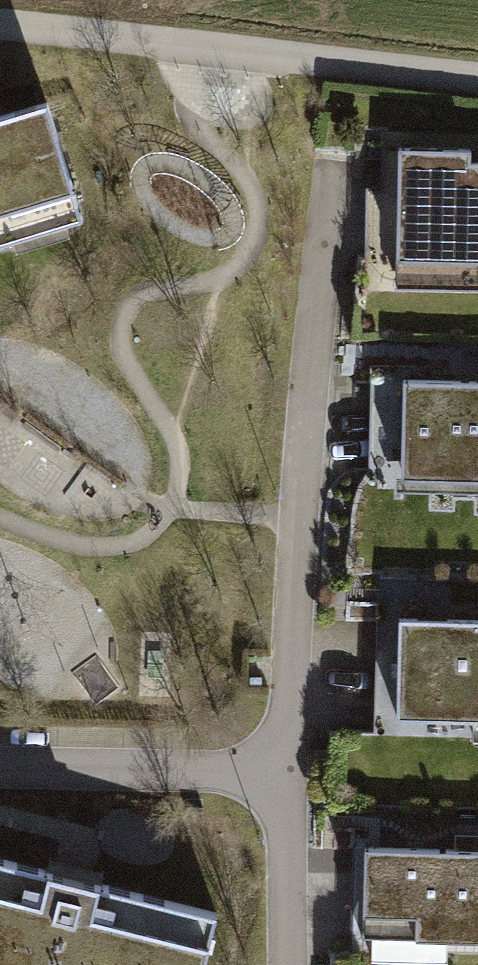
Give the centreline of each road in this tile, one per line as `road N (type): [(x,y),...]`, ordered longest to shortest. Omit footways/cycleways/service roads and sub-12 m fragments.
road 1 (residential): [(286,772),(297,519),(333,165)]
road 2 (residential): [(0,25),(477,78)]
road 3 (residential): [(0,766),(286,772)]
road 4 (residential): [(286,772),(288,964)]

